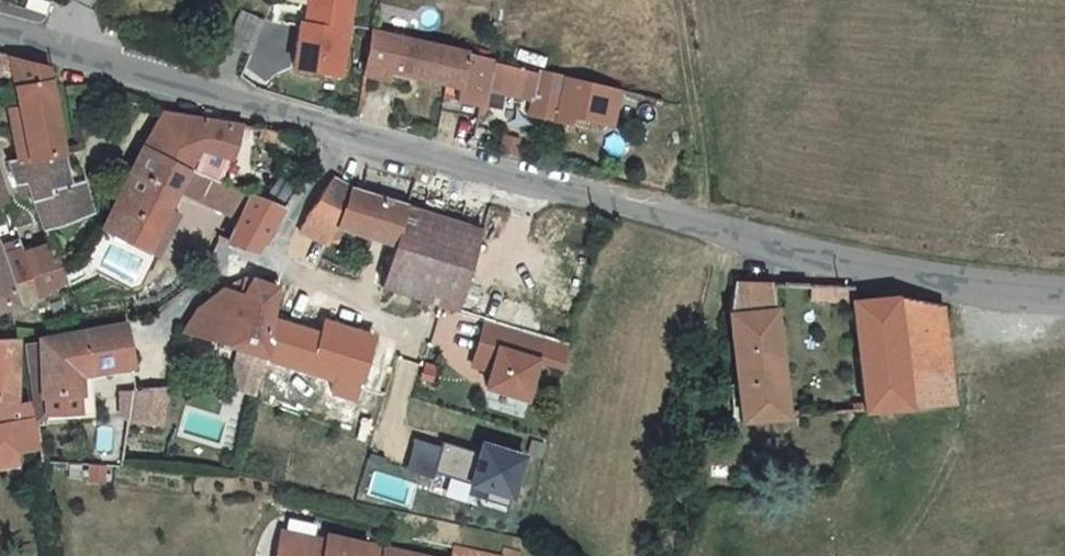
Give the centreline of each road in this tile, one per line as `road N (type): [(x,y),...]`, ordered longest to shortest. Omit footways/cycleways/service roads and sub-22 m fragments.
road 1 (unclassified): [(1064,292),(1006,291),(723,230),(338,128)]
road 2 (residential): [(150,358),(161,322),(218,272),(272,250),(338,128)]
road 3 (unclassified): [(338,128),(45,42)]

